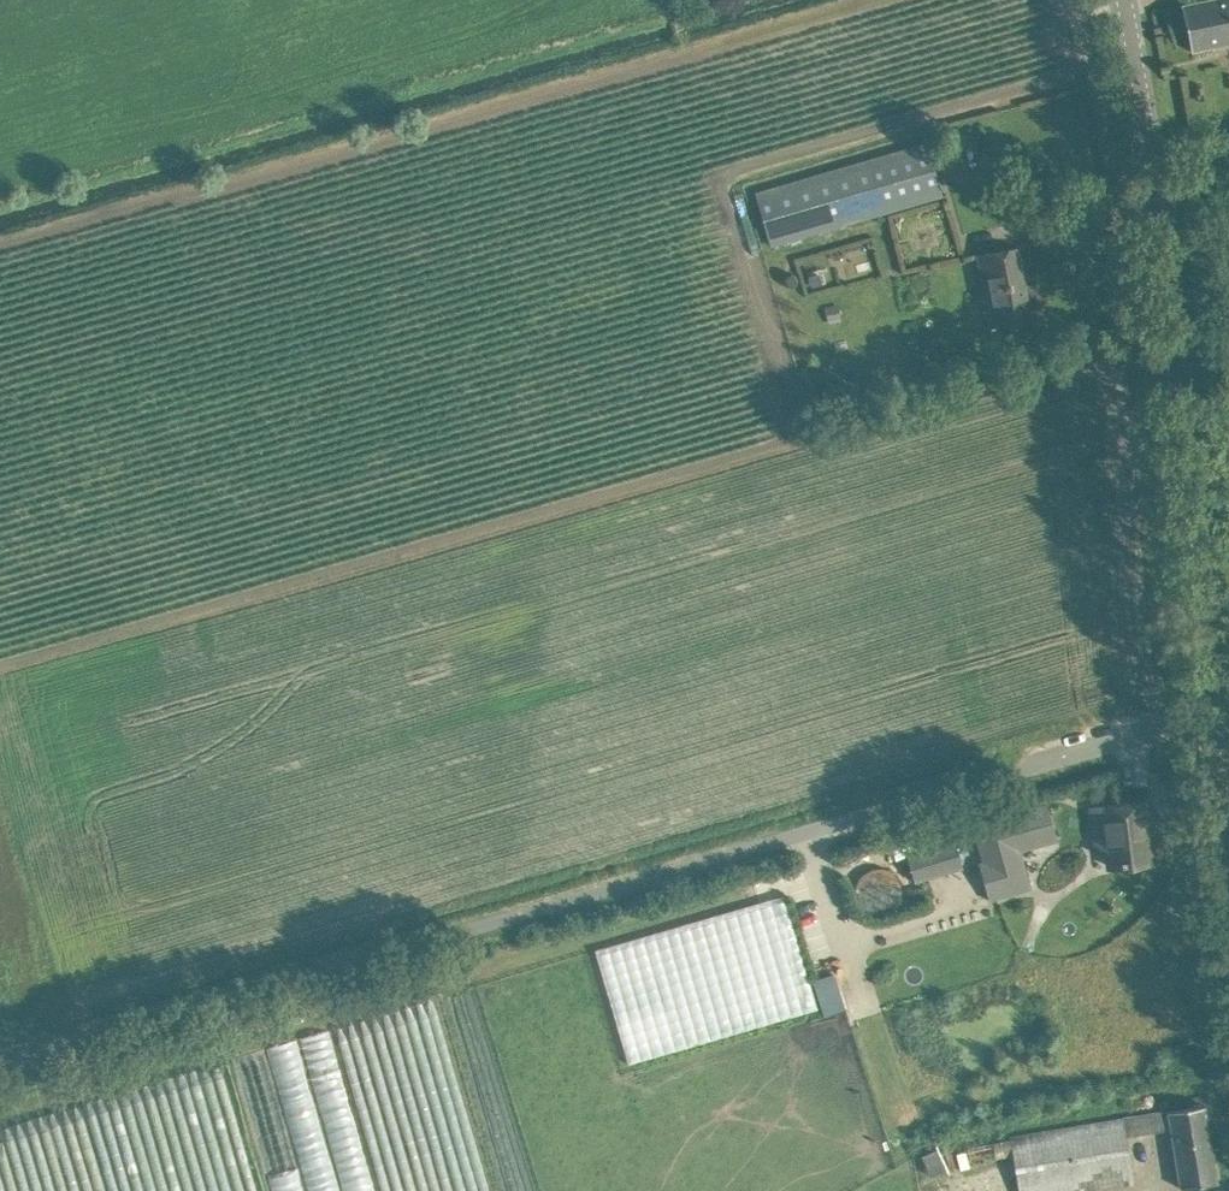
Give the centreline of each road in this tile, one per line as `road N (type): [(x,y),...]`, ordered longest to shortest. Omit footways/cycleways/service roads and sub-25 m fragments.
road 1 (unclassified): [(0,1064),(1125,734),(1220,715)]
road 2 (unclassified): [(1220,715),(1123,0)]

